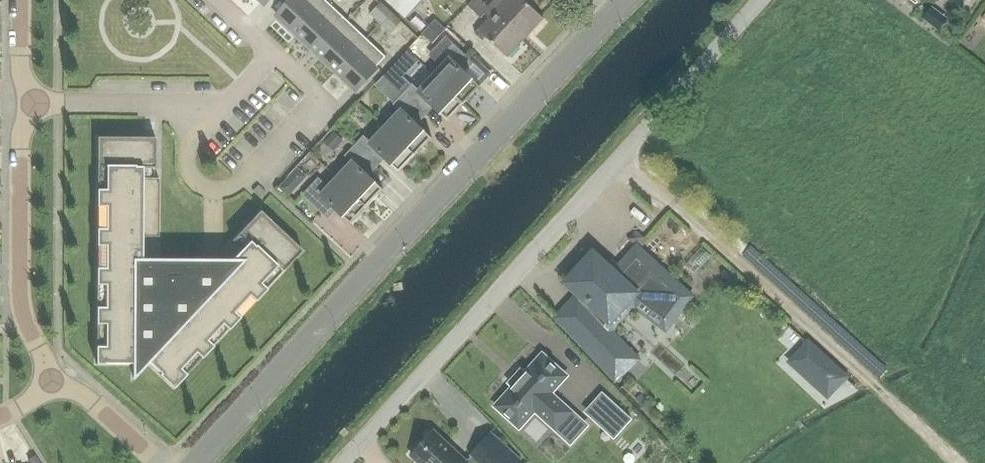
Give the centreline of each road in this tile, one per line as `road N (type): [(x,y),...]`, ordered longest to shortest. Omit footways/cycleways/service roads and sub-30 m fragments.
road 1 (residential): [(343,462),(761,0)]
road 2 (tertiary): [(197,462),(609,16)]
road 3 (unclassified): [(272,52),(319,97),(241,177),(214,188),(189,174),(184,159),(188,142),(223,105)]
road 4 (residential): [(54,380),(19,295),(20,150),(29,104)]
road 5 (unclassified): [(29,104),(223,105)]
road 6 (residential): [(158,462),(96,404),(54,380)]

